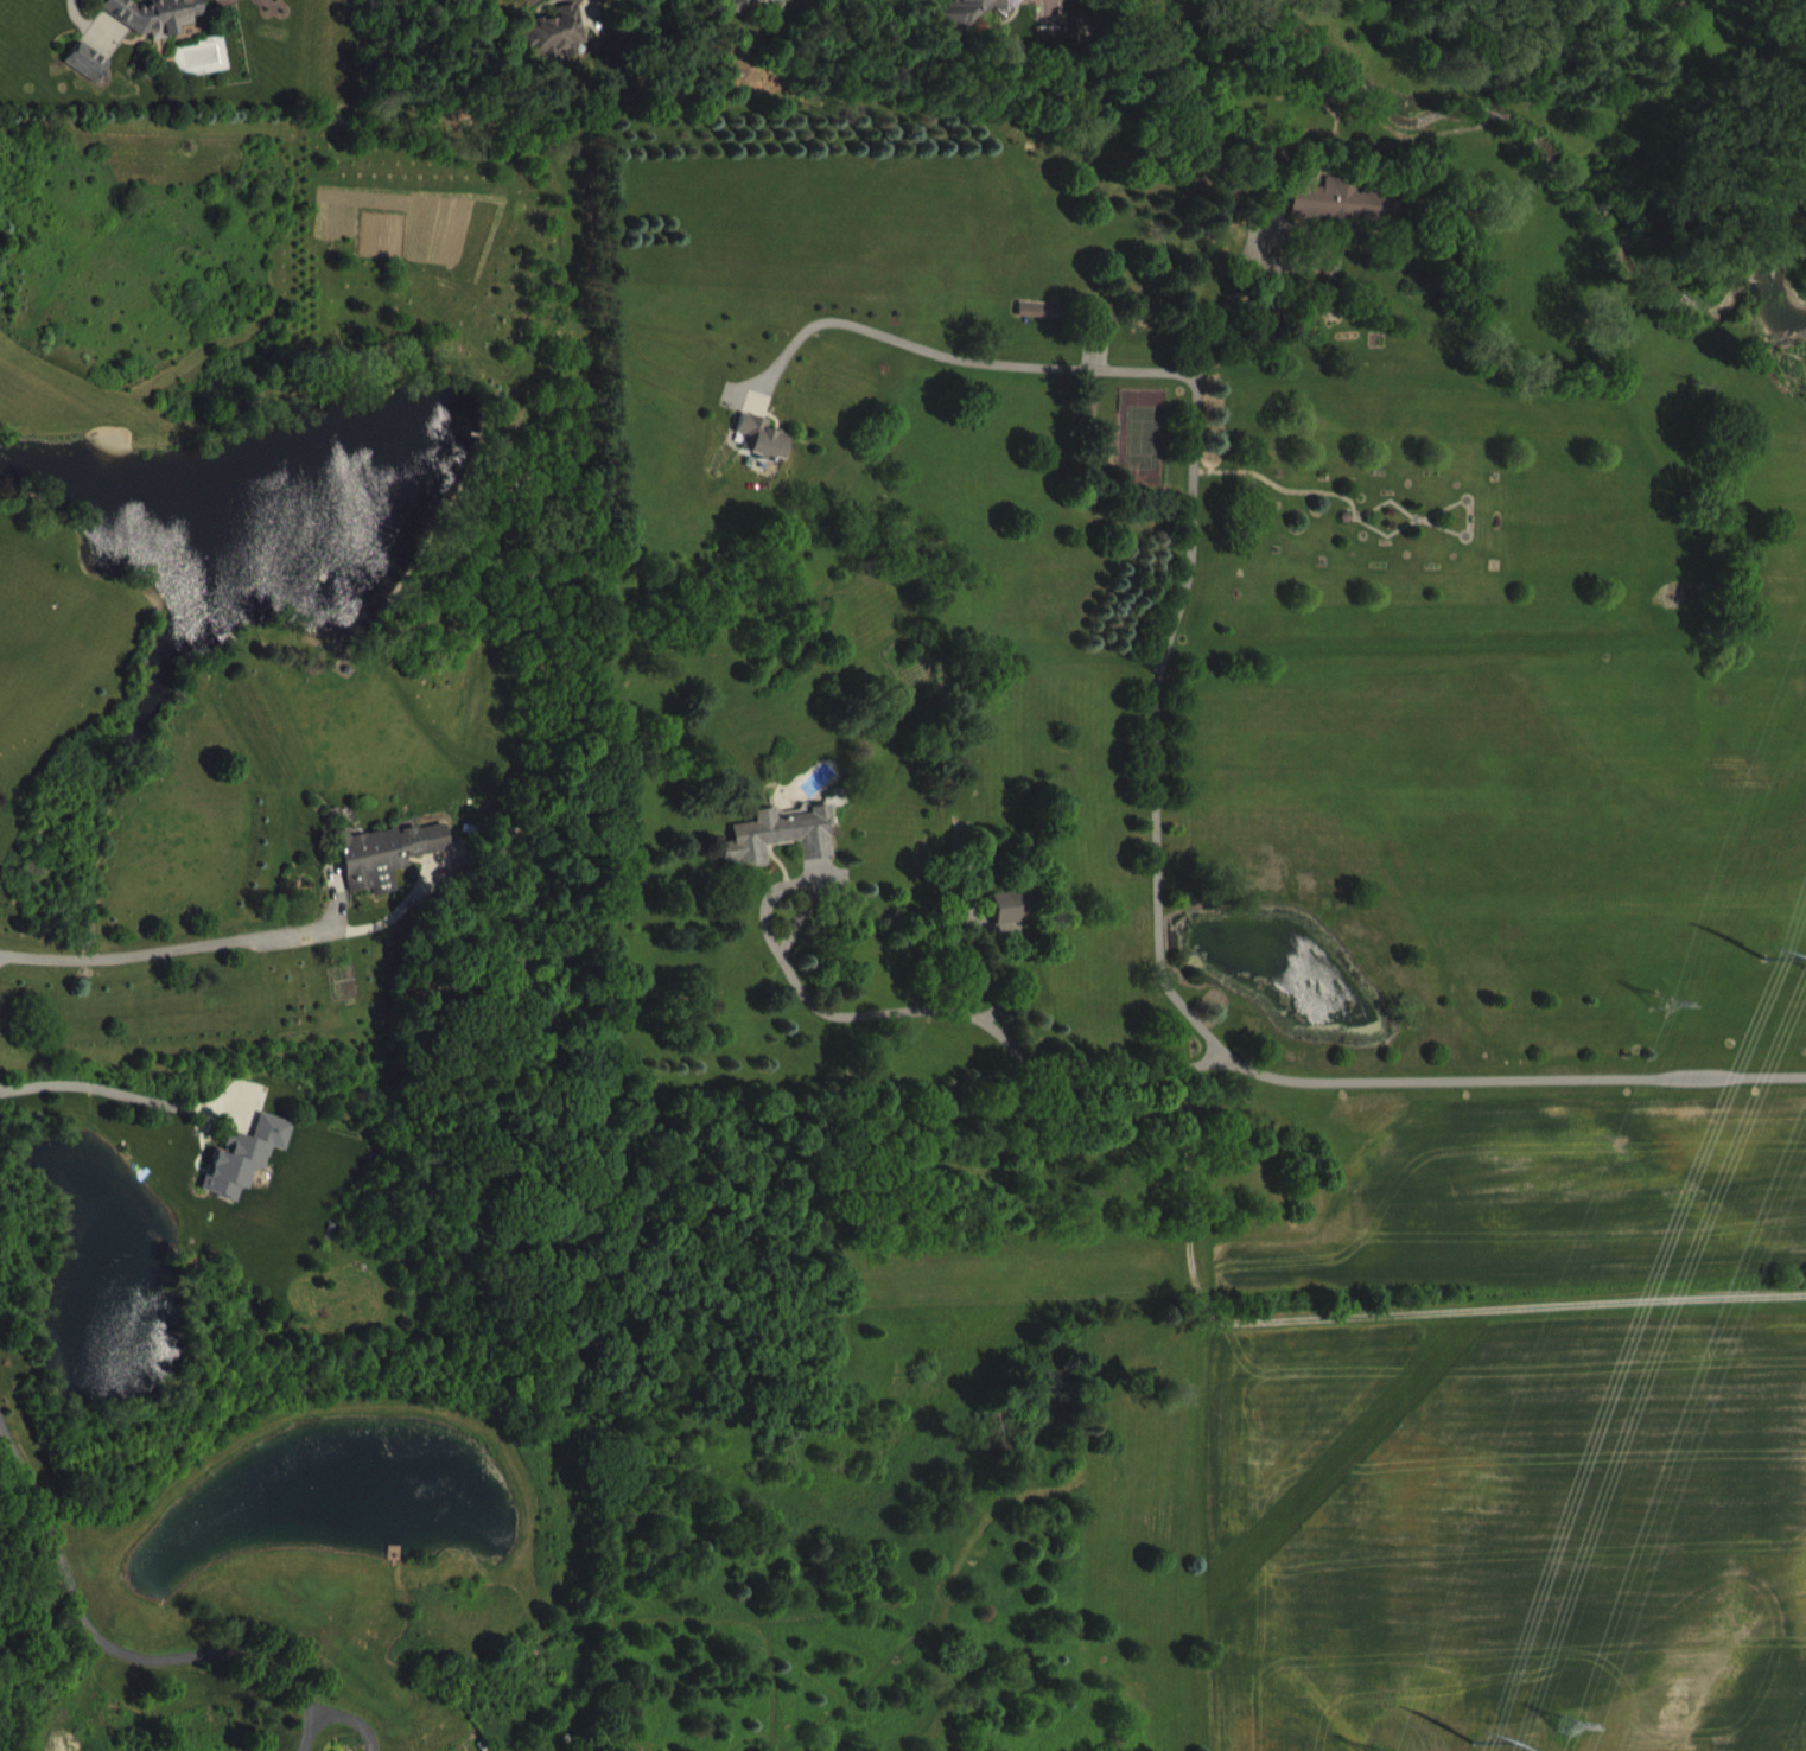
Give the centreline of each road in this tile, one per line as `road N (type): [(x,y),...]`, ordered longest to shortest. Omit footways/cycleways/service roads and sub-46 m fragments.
road 1 (residential): [(0,954),(50,969),(244,950),(346,927)]

